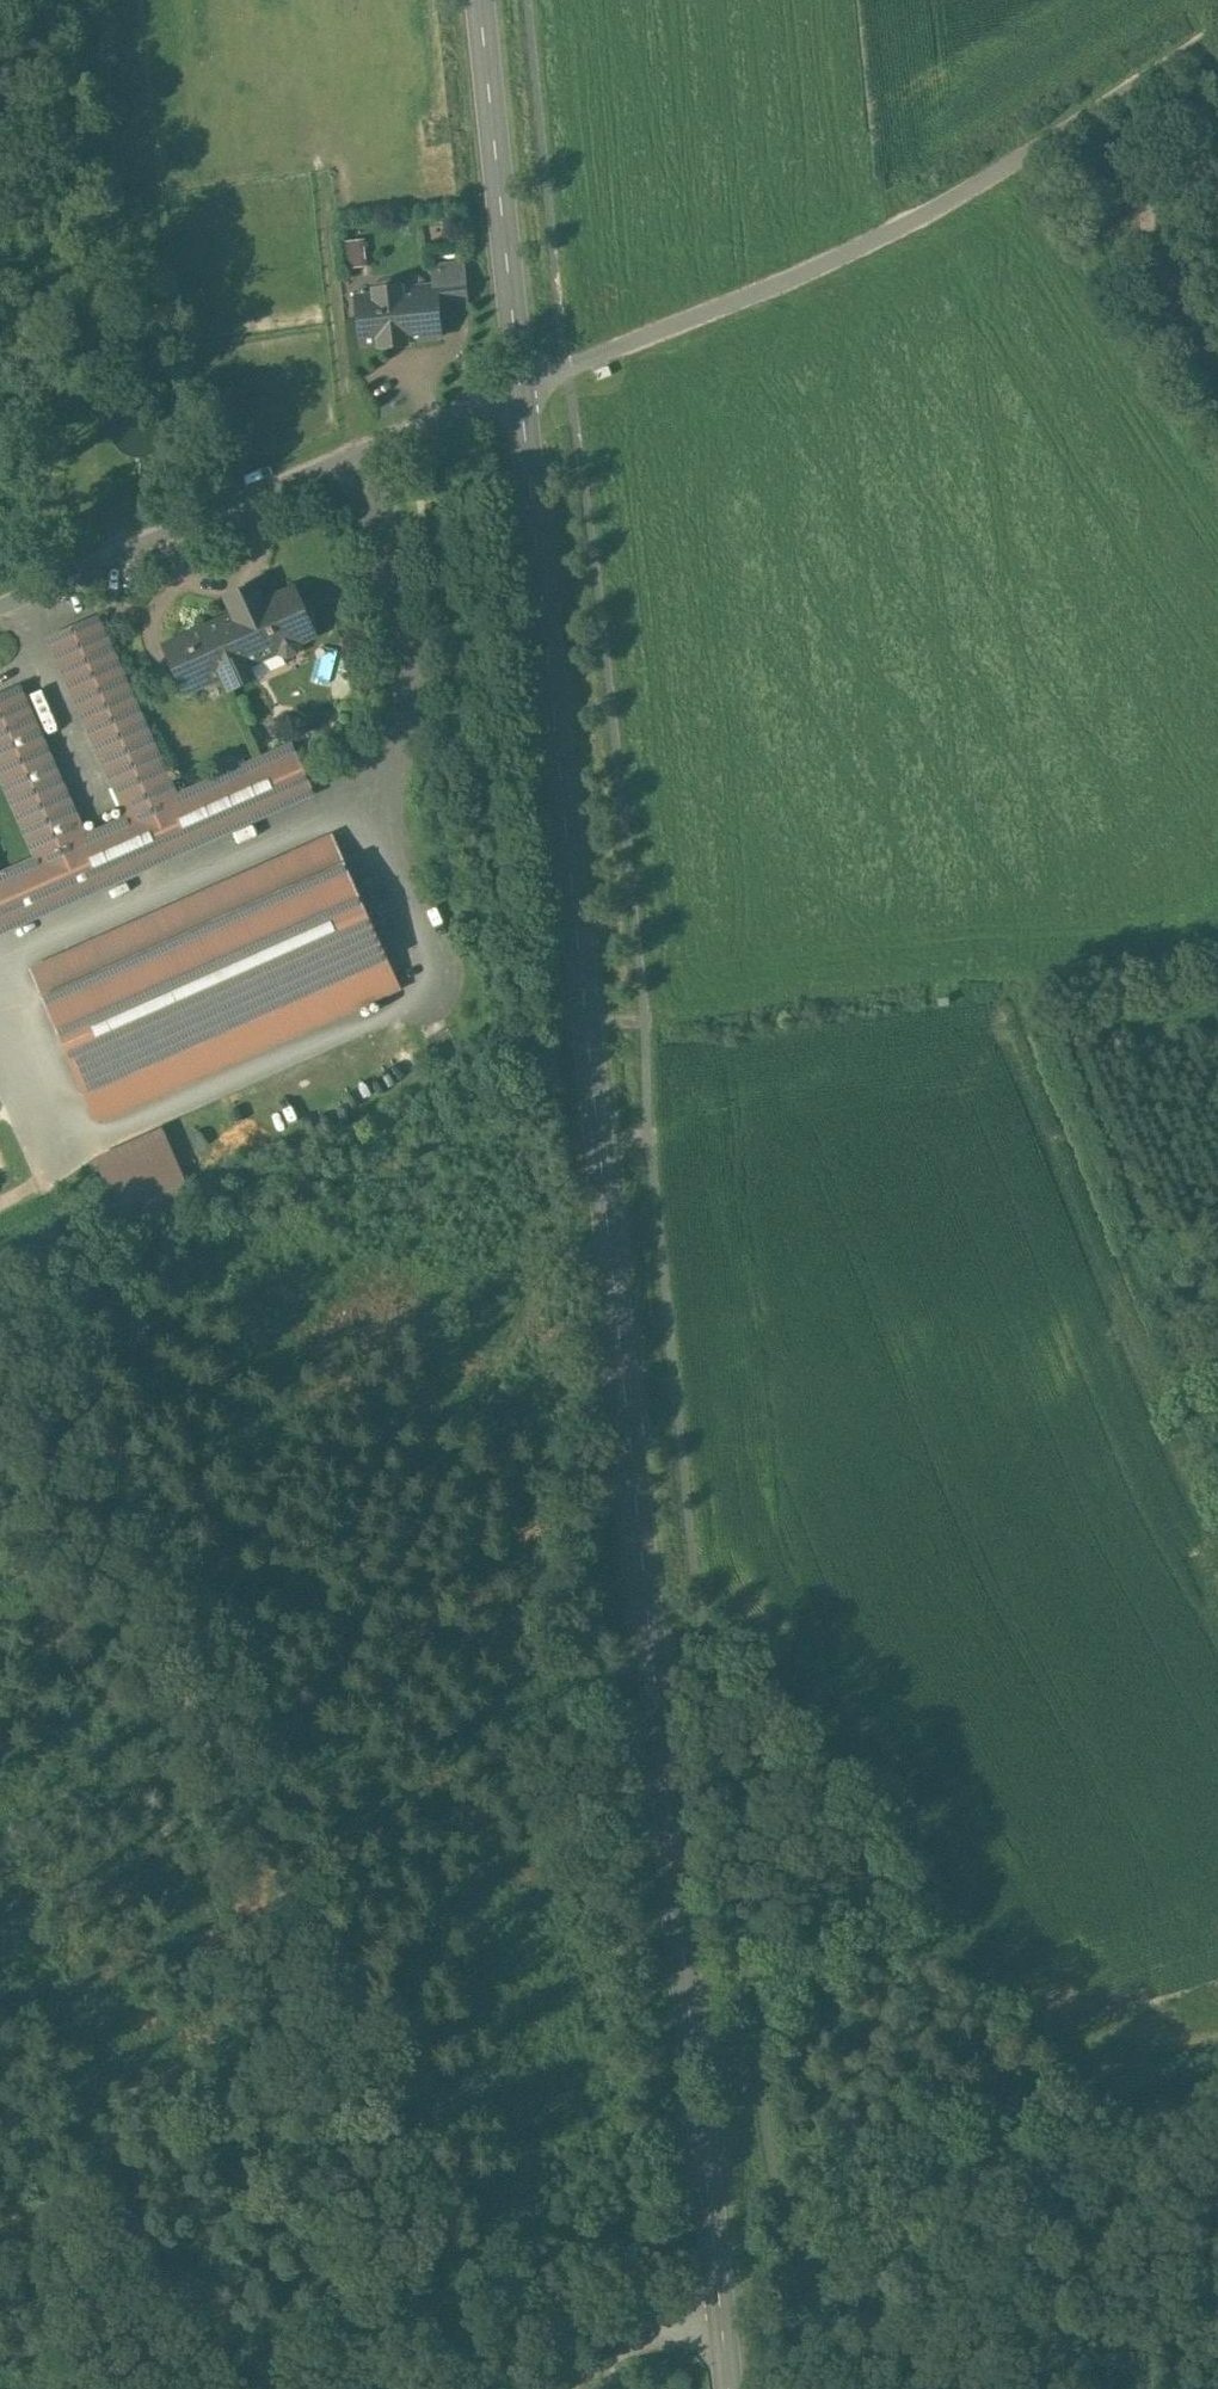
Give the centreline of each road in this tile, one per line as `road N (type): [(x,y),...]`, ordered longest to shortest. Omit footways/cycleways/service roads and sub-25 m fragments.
road 1 (tertiary): [(520,387),(720,2307)]
road 2 (unclassified): [(1217,32),(937,207),(847,254),(520,387)]
road 3 (unclassified): [(520,387),(0,607)]
road 4 (track): [(719,2296),(801,2272),(902,2214),(1217,2083)]
road 5 (tertiary): [(480,0),(520,387)]
road 6 (unclassified): [(547,2388),(628,2338),(720,2307)]

